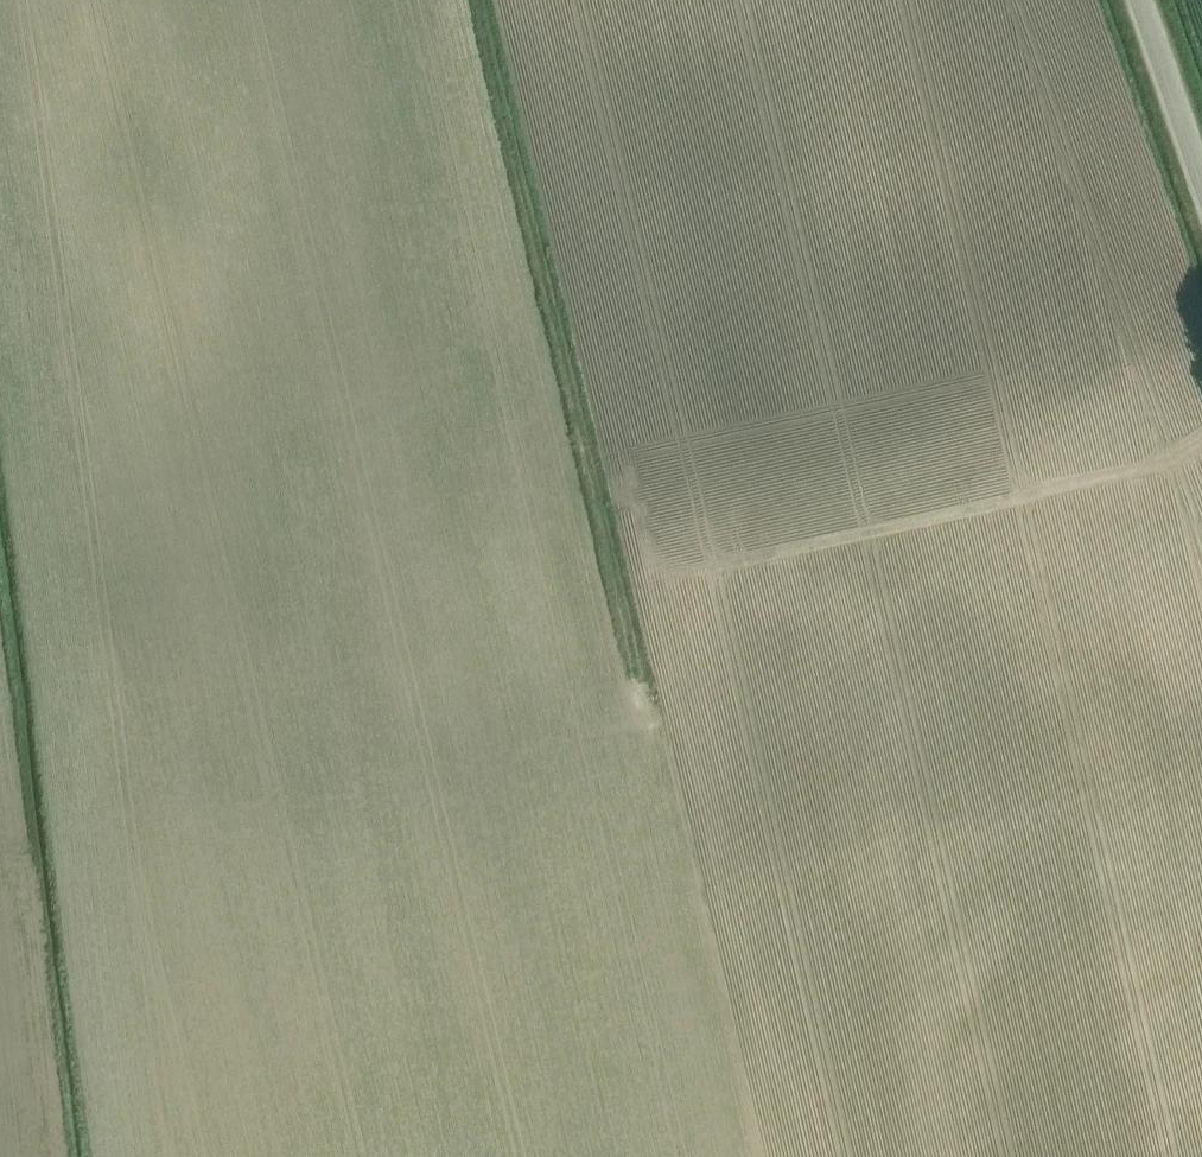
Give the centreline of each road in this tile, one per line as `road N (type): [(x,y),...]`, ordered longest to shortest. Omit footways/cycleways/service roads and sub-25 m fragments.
road 1 (unclassified): [(1201,178),(1141,0)]

